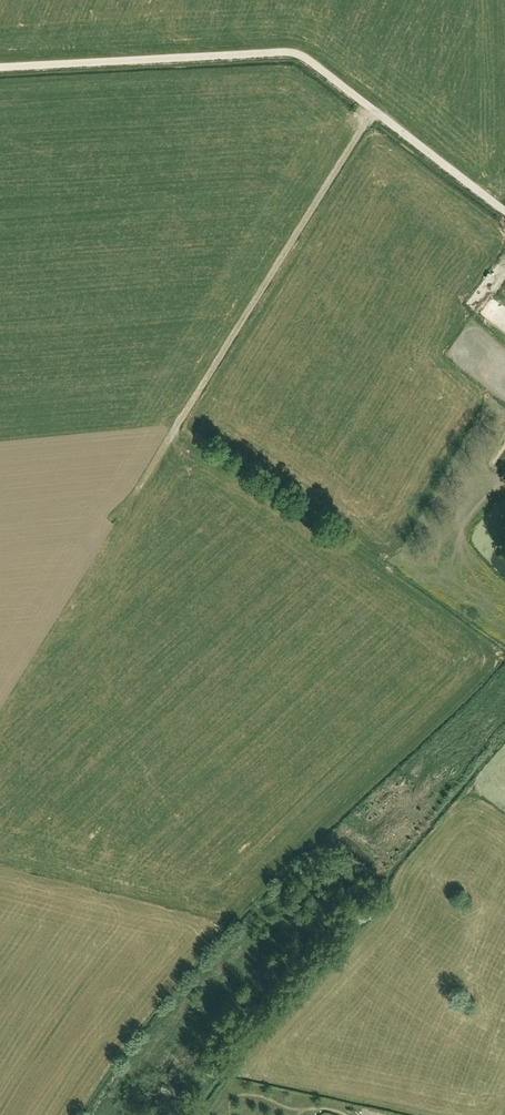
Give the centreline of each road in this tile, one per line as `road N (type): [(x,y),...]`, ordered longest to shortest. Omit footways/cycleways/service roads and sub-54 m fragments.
road 1 (track): [(504,211),(295,53),(0,68)]

